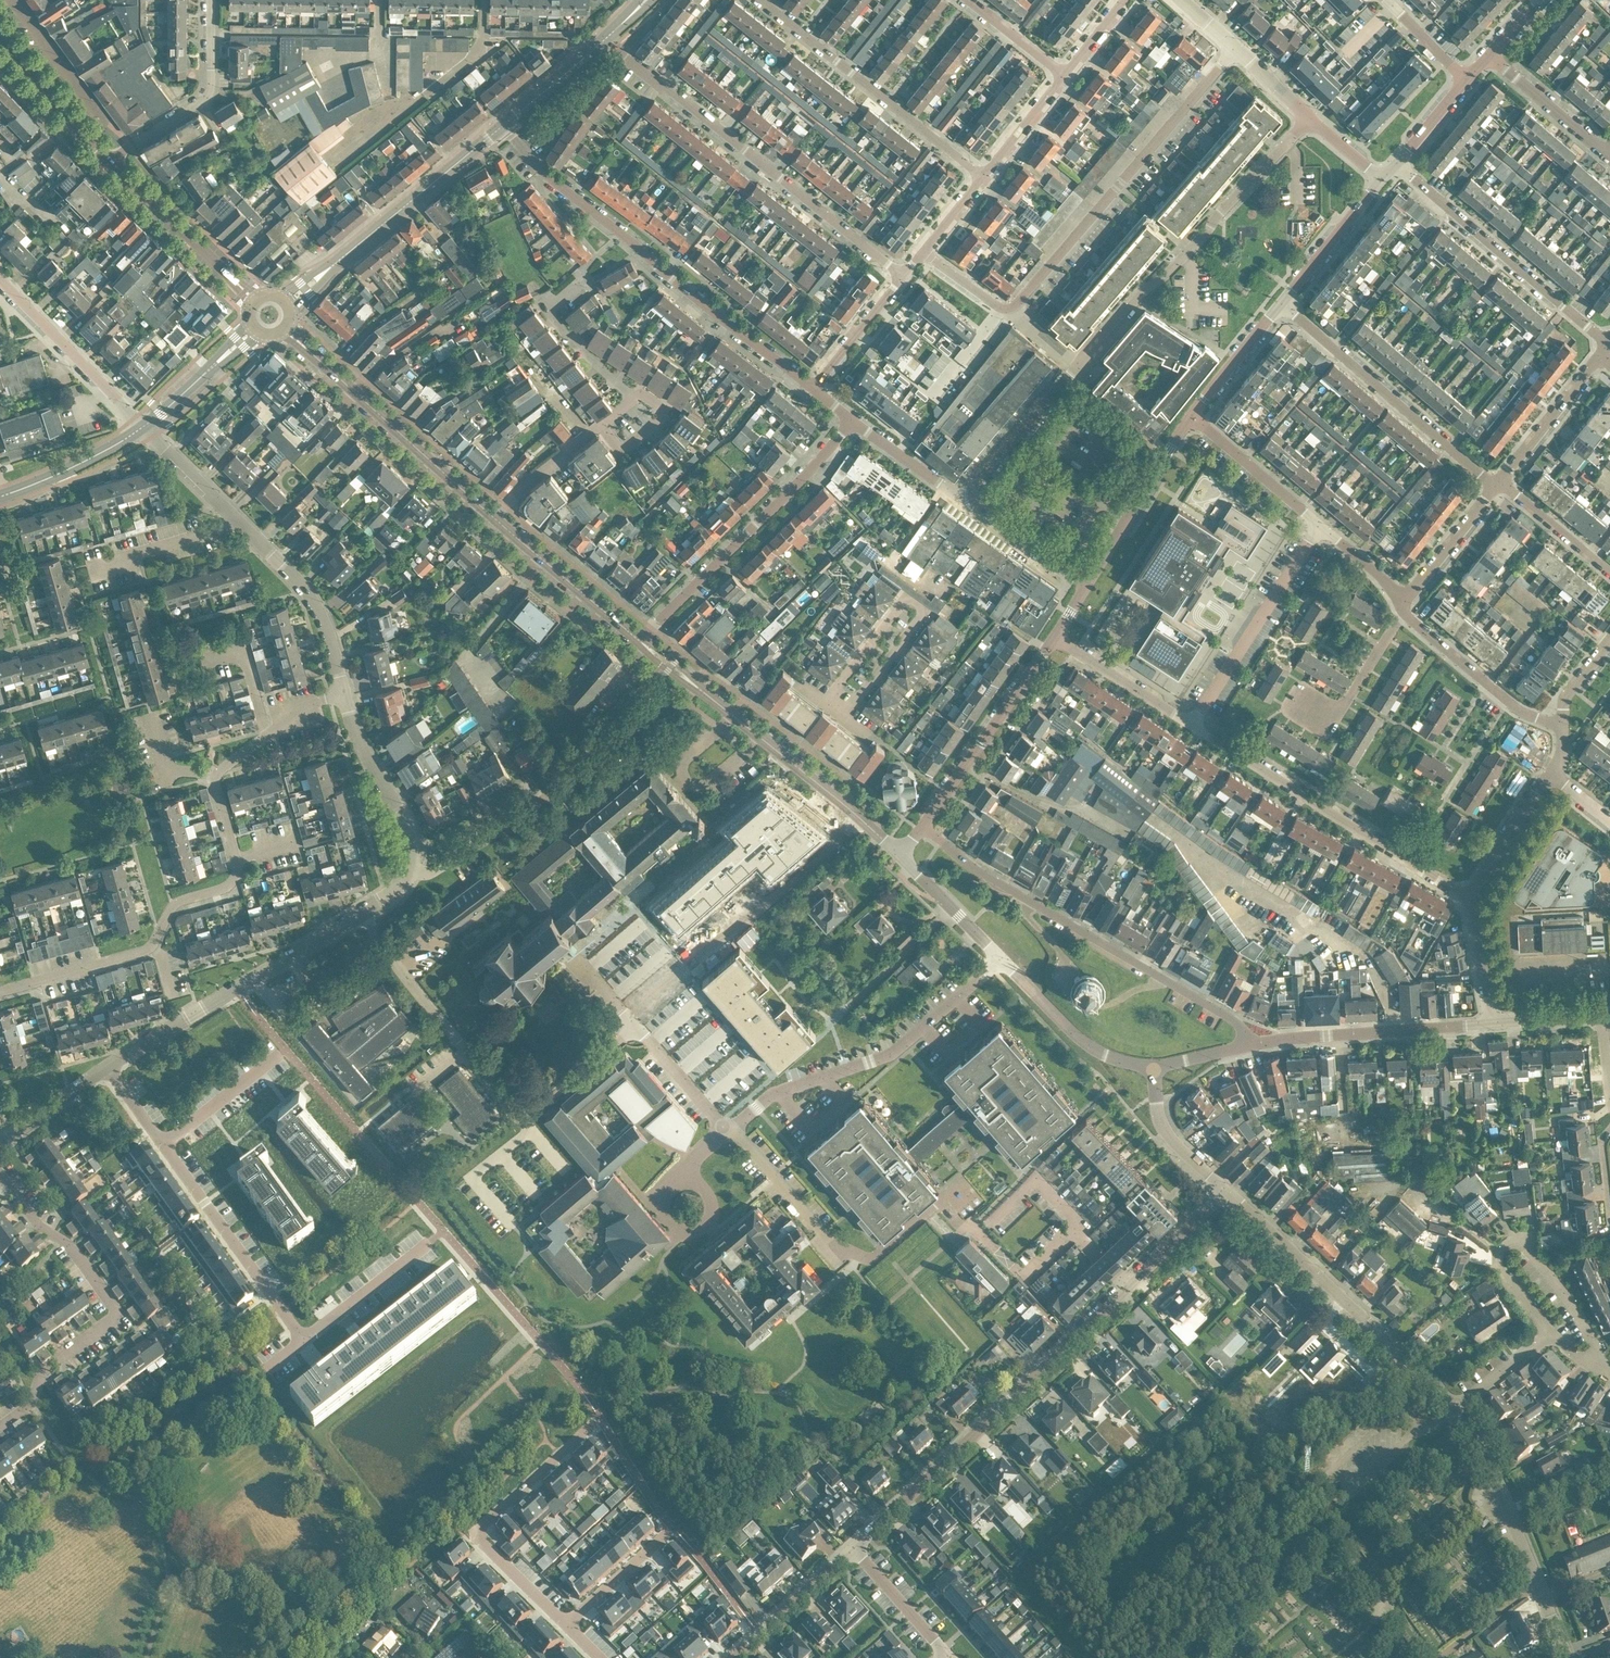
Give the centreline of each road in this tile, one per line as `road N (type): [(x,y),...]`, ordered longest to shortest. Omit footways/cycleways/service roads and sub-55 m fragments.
road 1 (residential): [(0,993),(144,952),(173,906),(225,888),(239,860),(218,773),(314,705),(345,695)]
road 2 (residential): [(853,1548),(1226,1192)]
road 3 (residential): [(567,1625),(674,1527),(600,1419),(474,1535)]
road 4 (residential): [(504,125),(538,167),(813,389)]
road 5 (residential): [(1001,959),(893,1054),(775,1094),(696,1159),(680,1185)]
road 6 (residential): [(1248,1047),(1233,1021),(1016,894),(922,826)]
road 7 (residential): [(904,276),(606,39)]
road 8 (residential): [(110,1068),(386,899),(410,871)]
road 9 (residential): [(0,1426),(33,1403),(44,1369),(121,1314),(72,1247),(41,1226),(0,1175)]
road 10 (residential): [(1008,309),(1237,48)]
road 11 (residential): [(345,695),(306,591),(143,427)]
road 12 (residential): [(1076,367),(1308,119)]
road 13 (residential): [(1466,899),(1192,727)]
road 14 (residential): [(1455,1413),(1226,1192)]
road 15 (residential): [(852,420),(639,640)]
road 16 (residential): [(1501,483),(1483,476),(1280,303)]
road 17 (residential): [(762,0),(982,178)]
road 18 (residential): [(1398,163),(1609,344)]
road 19 (residential): [(1602,1369),(1571,1303),(1538,1259),(1508,1246),(1499,1268),(1552,1335)]
road 20 (residential): [(833,713),(858,700),(919,611),(899,604),(837,686)]
road 21 (residential): [(410,871),(442,867),(625,733)]
road 22 (unclassified): [(496,519),(314,355)]
road 23 (unclassified): [(1248,1047),(1490,1024)]
road 24 (residential): [(164,1143),(305,1339)]
road 25 (residential): [(1192,727),(1320,526)]
road 26 (residential): [(922,826),(1056,638)]
road 27 (residential): [(213,0),(208,98),(110,160)]
road 28 (tertiary): [(504,125),(339,259)]
road 29 (residential): [(143,427),(0,281)]
road 30 (residential): [(1403,611),(1518,710),(1561,726)]
road 31 (unclassified): [(794,762),(639,640)]
road 32 (residential): [(1190,416),(1088,584)]
road 33 (residential): [(410,871),(412,830),(356,734),(345,695)]
road 34 (unclassified): [(1154,1066),(1100,1052),(1001,959)]
road 35 (residential): [(1538,1584),(1479,1444),(1455,1413)]
road 36 (unclassified): [(639,640),(496,519)]
road 37 (residential): [(1298,700),(1334,722),(1403,611)]
road 38 (residential): [(1190,416),(1320,526)]
road 39 (unclassified): [(110,160),(0,31)]
road 40 (unclassified): [(973,497),(1076,367)]
road 41 (unclassified): [(227,273),(110,160)]
road 42 (residential): [(1192,727),(1056,638)]
road 43 (residential): [(734,1657),(853,1548)]
road 44 (residential): [(1382,178),(1280,303)]
road 45 (residential): [(1501,483),(1600,357)]
road 46 (tertiary): [(143,427),(0,497)]
road 47 (residential): [(634,399),(548,316),(576,288)]
road 48 (residential): [(305,1339),(430,1241)]
road 49 (residential): [(1401,605),(1501,483)]
road 50 (residential): [(1609,155),(1489,56)]
road 51 (residential): [(1226,1192),(1162,1129),(1154,1066)]
road 52 (residential): [(1466,899),(1550,774)]
road 53 (unclassified): [(1001,959),(898,854)]
road 54 (residential): [(280,1053),(164,1143)]
road 55 (residential): [(973,497),(954,494),(852,420)]
road 56 (residential): [(813,389),(904,276)]
road 57 (residential): [(1280,303),(1190,416)]
road 58 (unclassified): [(1088,584),(973,497)]
road 59 (residential): [(948,1655),(853,1548)]
road 60 (residential): [(600,425),(496,519)]
road 61 (residential): [(1609,572),(1501,483)]
road 62 (unclassified): [(898,854),(794,762)]
road 63 (residential): [(0,1144),(110,1068)]
road 64 (tertiary): [(606,39),(504,125)]
road 65 (residential): [(680,1185),(665,1200),(665,1215),(690,1230),(711,1209),(707,1194),(687,1184)]
road 66 (residential): [(982,178),(1065,75)]
road 67 (residential): [(567,1625),(474,1535)]
road 68 (residential): [(1490,1024),(1466,899)]
road 69 (residential): [(1455,1413),(1552,1335)]
road 70 (residential): [(1538,1584),(1438,1657)]
road 71 (residential): [(1065,75),(967,0)]
road 72 (residential): [(600,425),(621,448),(663,418),(661,407),(634,399)]

